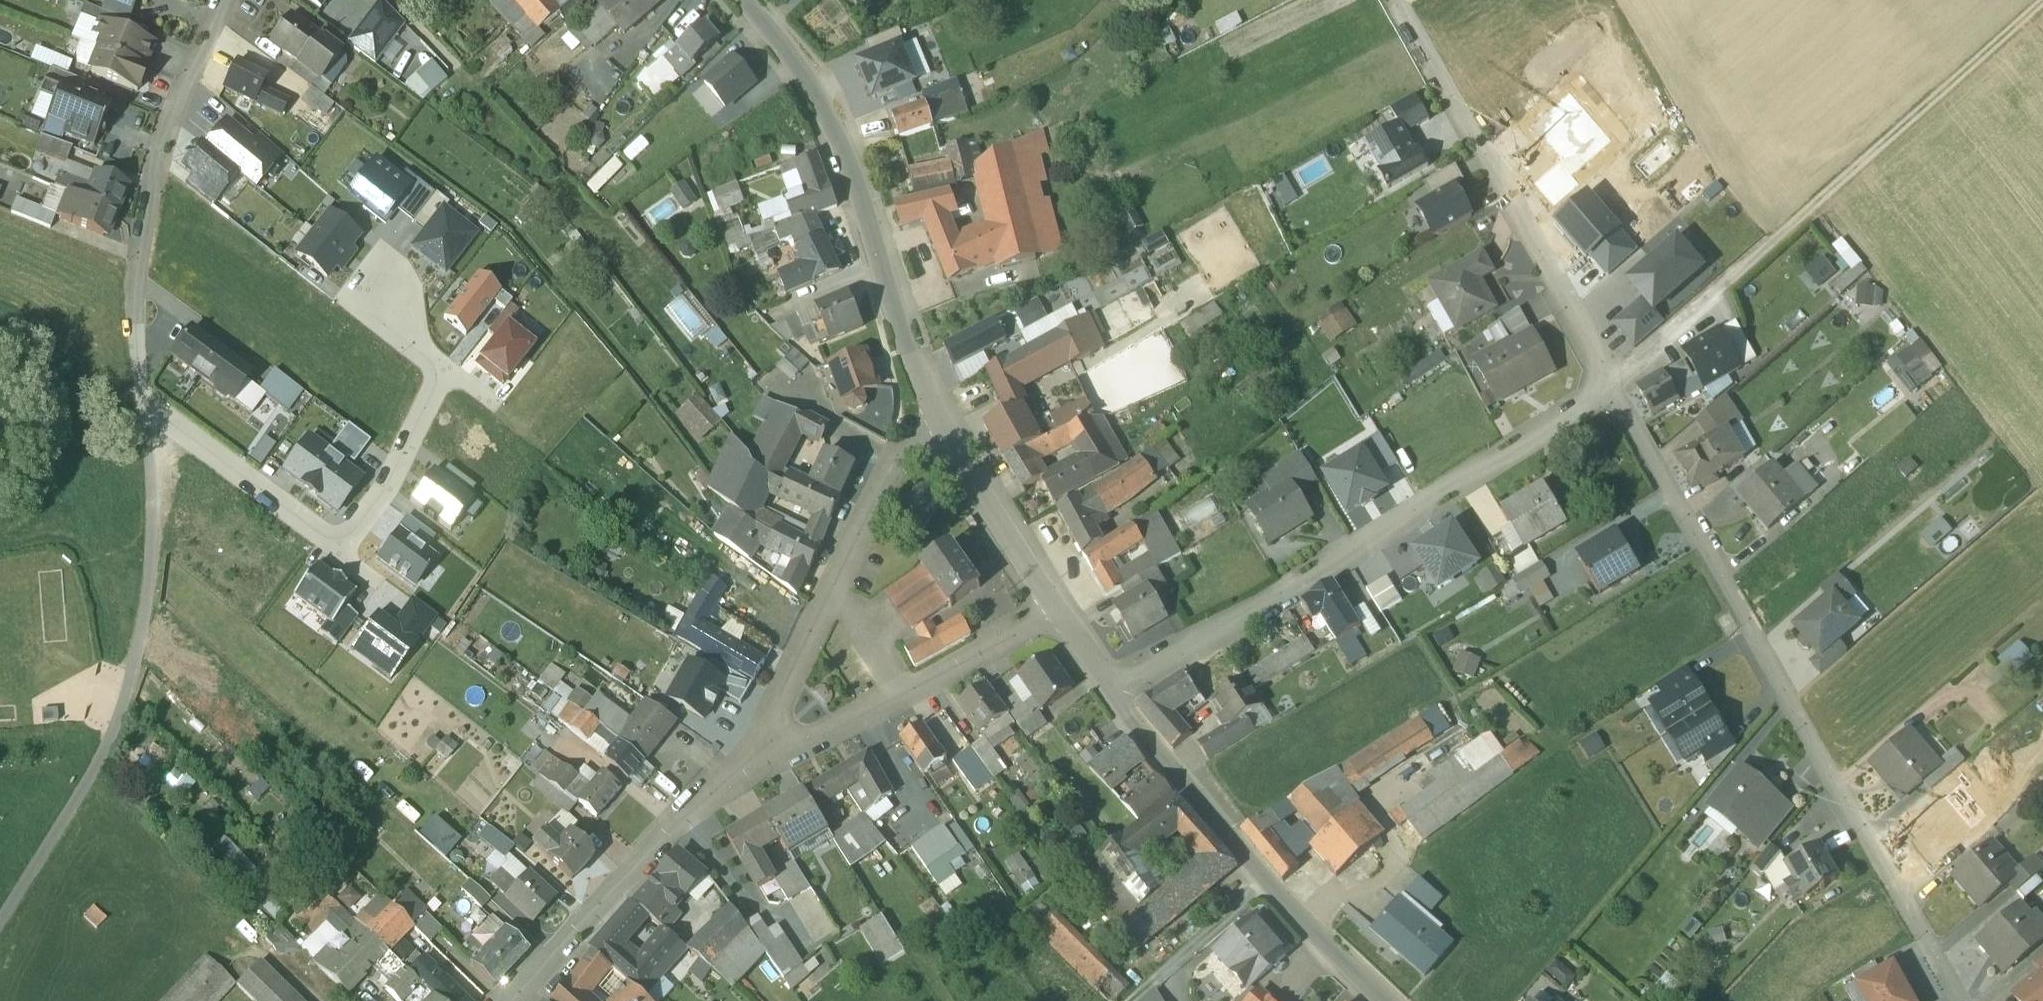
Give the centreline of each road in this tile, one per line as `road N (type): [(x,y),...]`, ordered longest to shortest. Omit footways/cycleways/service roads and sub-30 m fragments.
road 1 (residential): [(1609,385),(1958,1000)]
road 2 (residential): [(1609,385),(1107,692)]
road 3 (unclassified): [(144,410),(153,513),(139,651),(117,725),(0,922)]
road 4 (residential): [(931,409),(836,140),(809,89),(741,0)]
road 5 (residential): [(1395,0),(1609,385)]
road 6 (residential): [(1375,1000),(1267,887),(1107,692)]
road 7 (residential): [(931,409),(901,433),(752,764)]
road 8 (residential): [(752,764),(1059,615)]
road 9 (residential): [(752,764),(675,821),(513,1000)]
road 10 (track): [(2042,3),(1814,206)]
road 11 (residential): [(224,0),(164,140),(137,275)]
road 12 (residential): [(1059,615),(931,409)]
road 13 (residential): [(320,540),(358,532),(443,369)]
road 14 (residential): [(144,410),(320,540)]
road 15 (unclassified): [(137,275),(144,410)]

